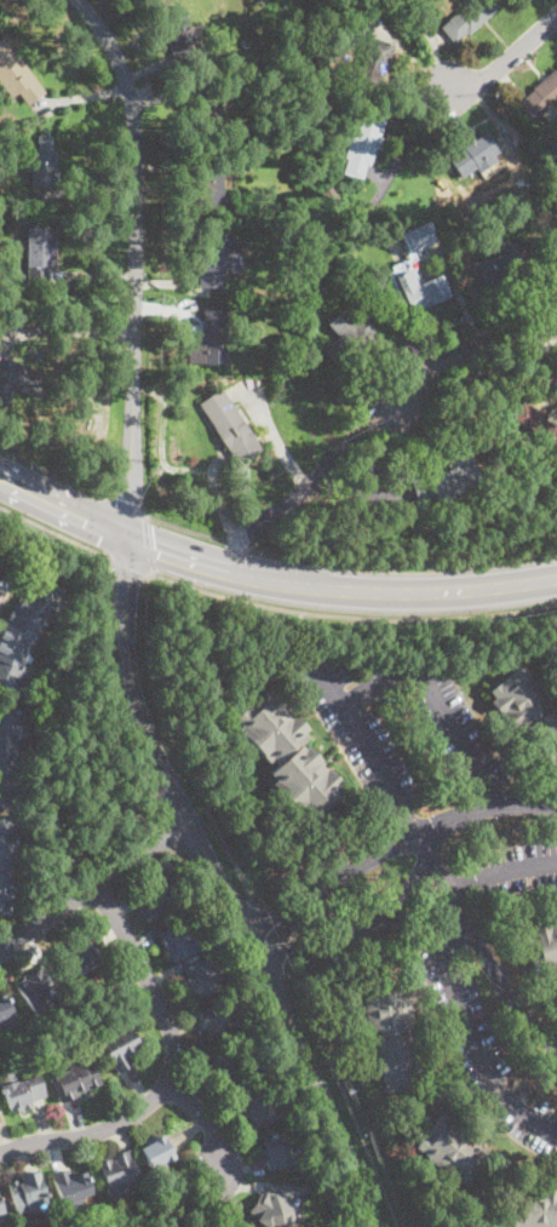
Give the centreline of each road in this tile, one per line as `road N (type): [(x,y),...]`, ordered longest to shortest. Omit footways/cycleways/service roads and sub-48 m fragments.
road 1 (tertiary): [(128,538),(127,652),(140,711),(304,1054),(376,1226)]
road 2 (residential): [(78,0),(119,61),(137,160),(128,538)]
road 3 (residential): [(556,327),(483,340),(426,369),(255,531),(225,572)]
road 4 (residential): [(556,806),(494,805),(415,832),(506,992),(556,1049)]
road 5 (residential): [(0,1150),(105,1128),(145,1103),(172,1070),(173,1040),(161,1005),(93,883)]
road 6 (residential): [(0,949),(185,808)]
road 7 (secondary): [(334,591),(423,595),(556,579)]
road 8 (secondary): [(128,538),(225,572),(334,591)]
road 9 (residential): [(257,958),(378,917),(409,884),(424,848)]
road 10 (residential): [(415,832),(245,929)]
road 11 (residential): [(556,15),(465,90),(441,87)]
road 12 (secondary): [(0,479),(128,538)]

